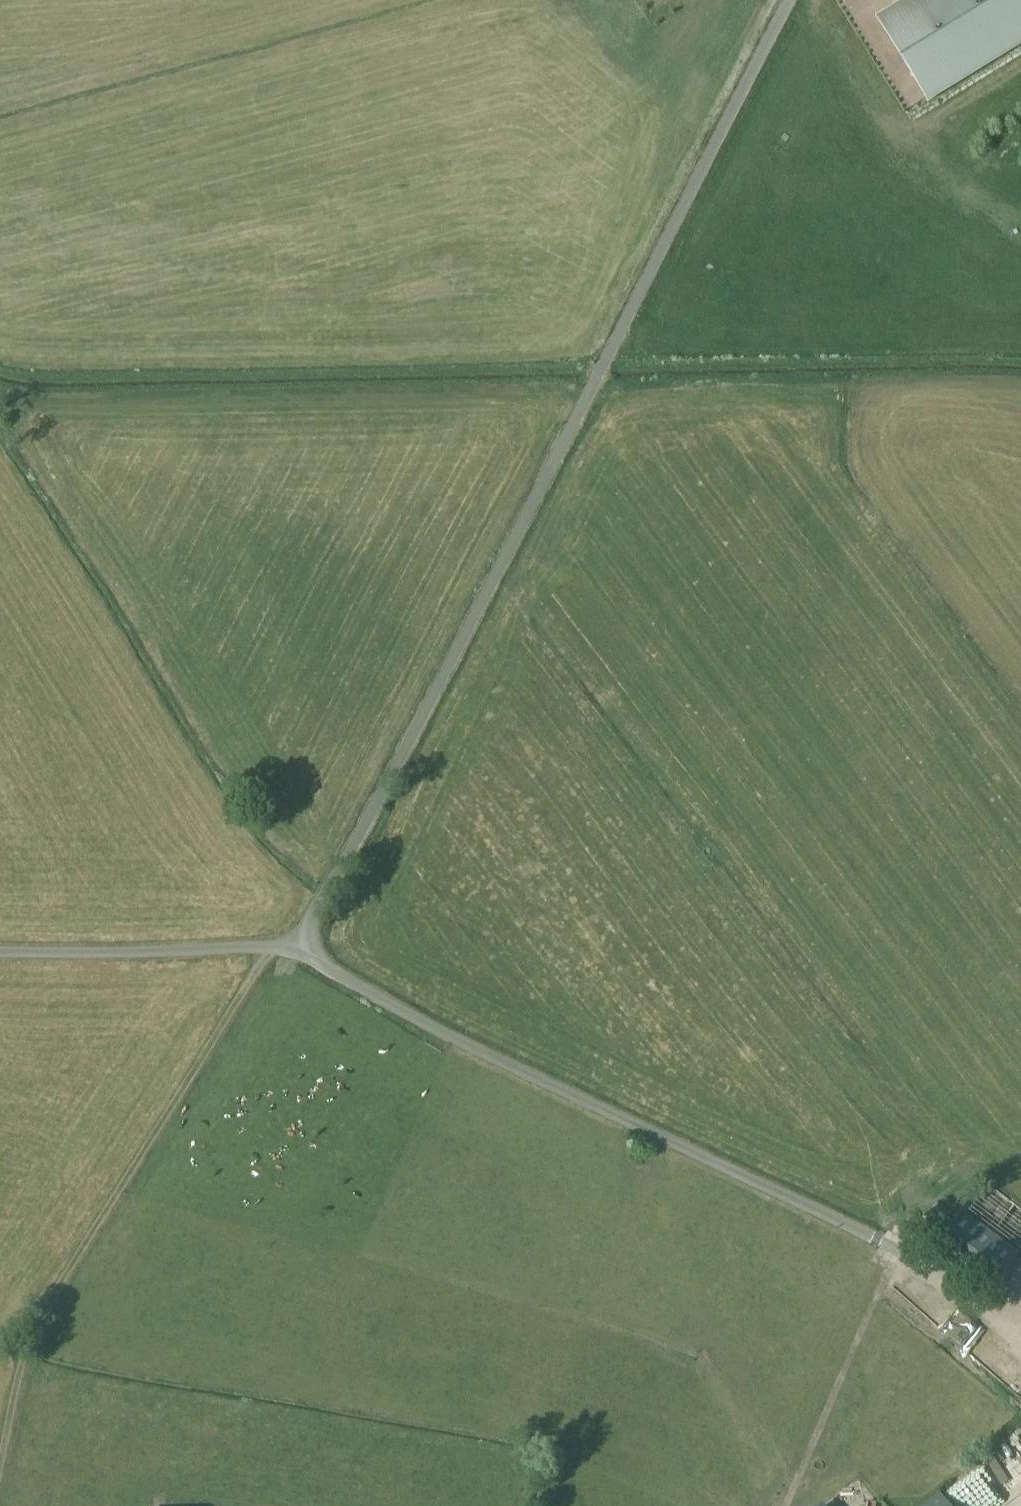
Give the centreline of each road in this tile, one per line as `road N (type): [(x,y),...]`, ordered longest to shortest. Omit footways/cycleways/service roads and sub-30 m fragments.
road 1 (unclassified): [(1020,1347),(911,1262),(298,949),(0,951)]
road 2 (track): [(0,1460),(34,1325),(272,948)]

